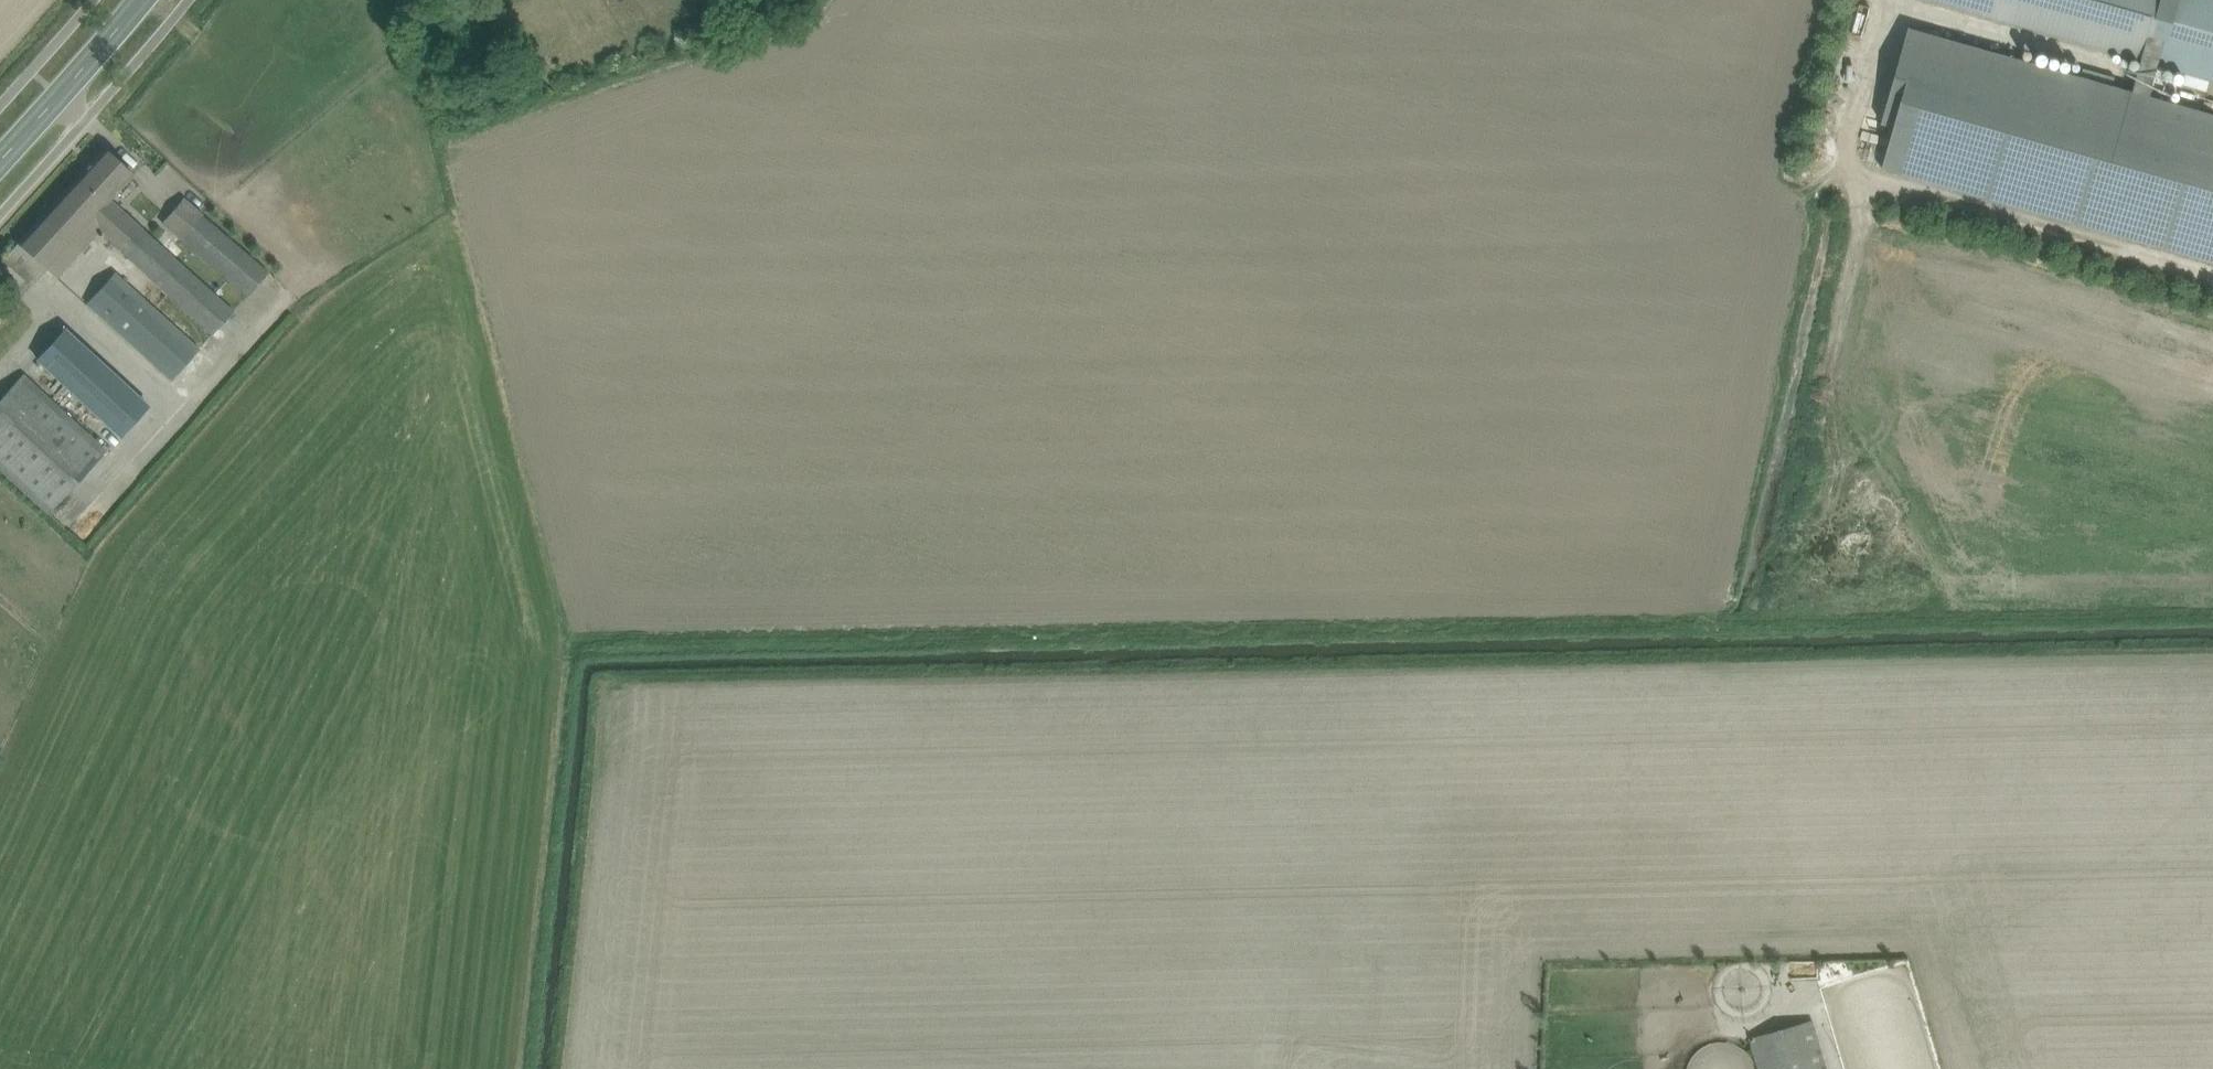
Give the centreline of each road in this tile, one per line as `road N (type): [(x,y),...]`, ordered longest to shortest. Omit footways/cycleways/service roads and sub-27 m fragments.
road 1 (secondary): [(0,166),(148,0)]

